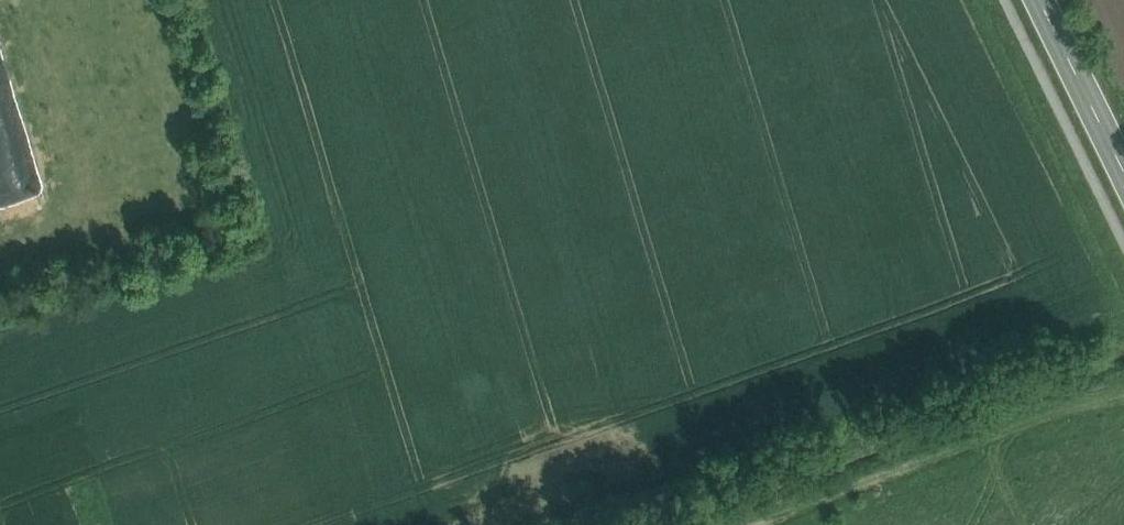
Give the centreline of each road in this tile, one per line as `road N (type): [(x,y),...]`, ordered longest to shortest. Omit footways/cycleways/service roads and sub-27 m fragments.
road 1 (secondary): [(1123,172),(1040,0)]

